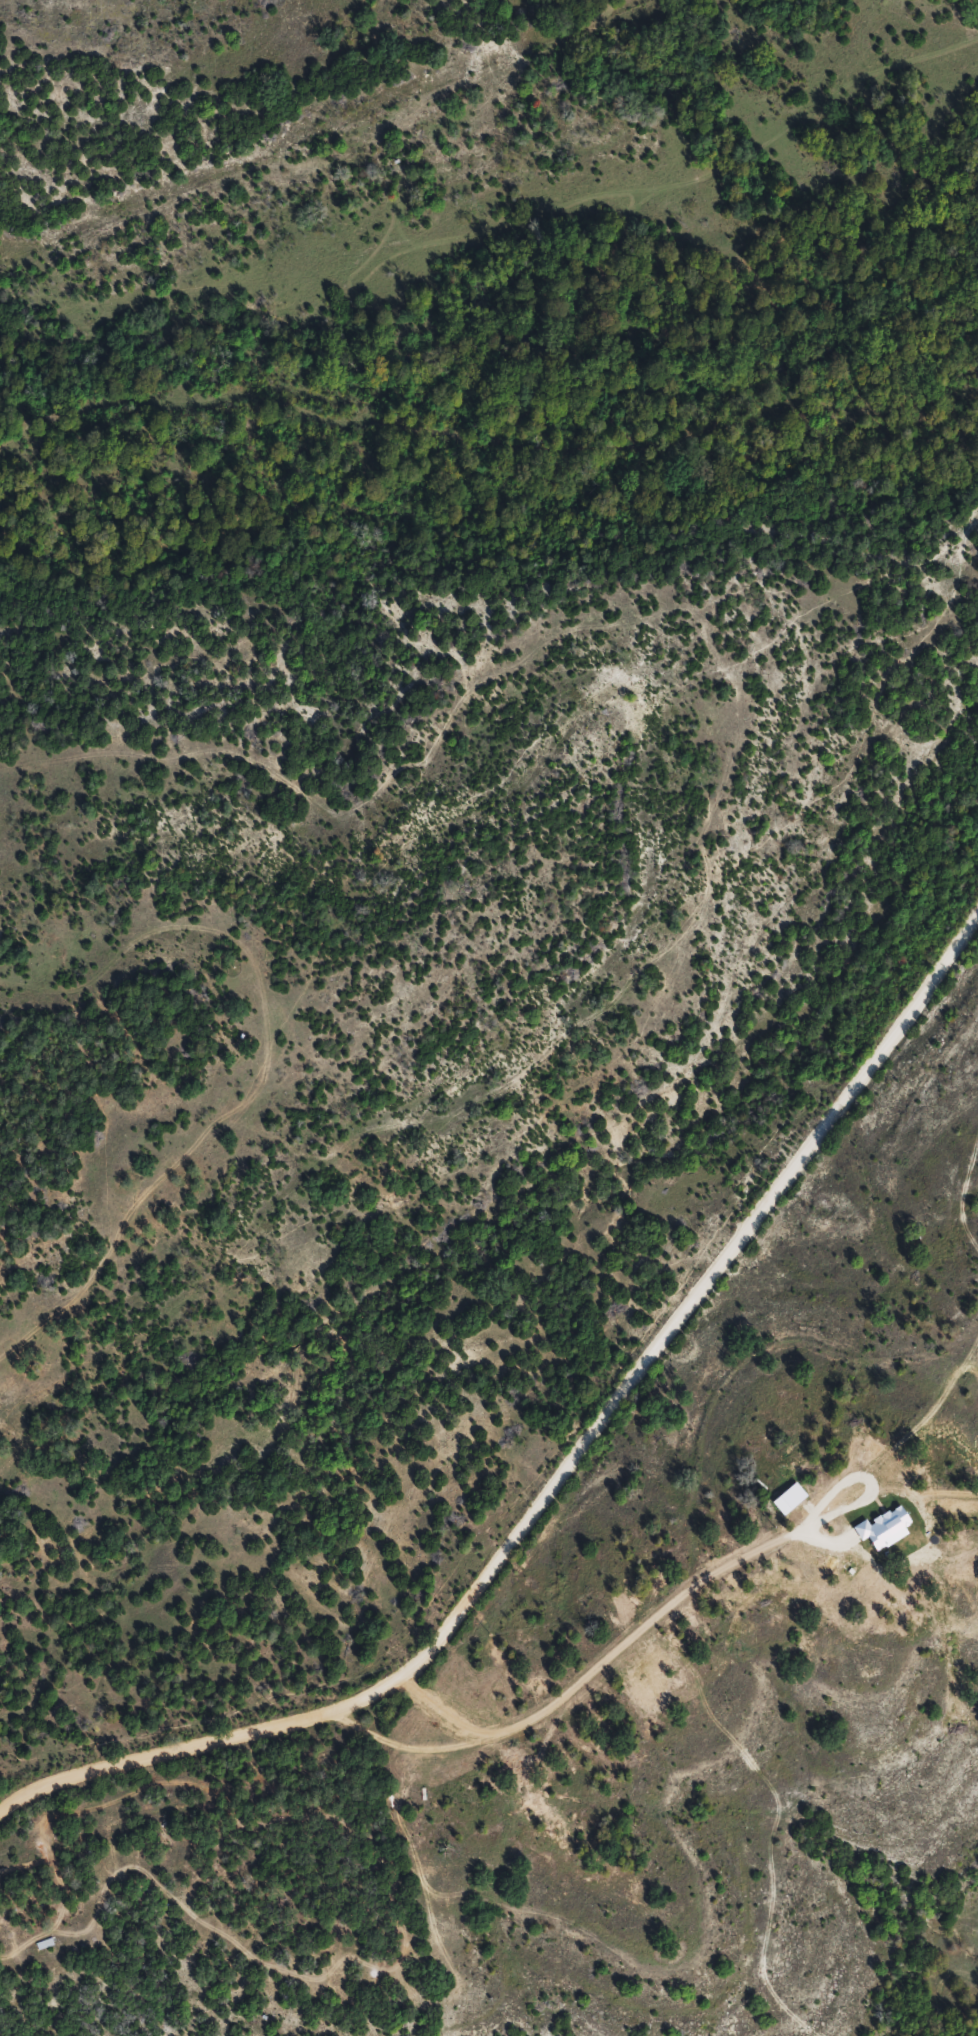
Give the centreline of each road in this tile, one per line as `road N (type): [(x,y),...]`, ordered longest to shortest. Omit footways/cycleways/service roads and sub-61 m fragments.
road 1 (residential): [(977,885),(447,1629),(377,1689),(153,1762),(0,1841)]

